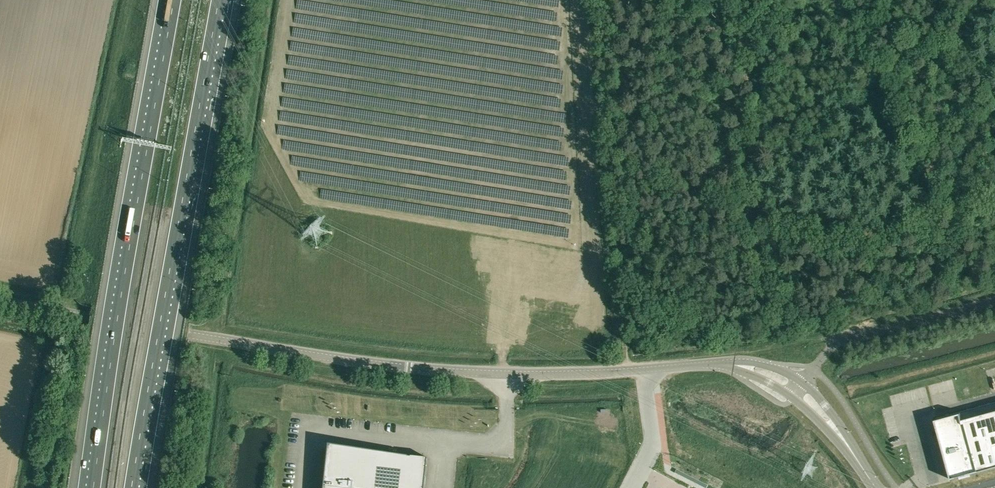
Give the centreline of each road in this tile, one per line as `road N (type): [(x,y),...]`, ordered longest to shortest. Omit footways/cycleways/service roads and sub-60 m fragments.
road 1 (unclassified): [(190,335),(469,373),(726,364)]
road 2 (motorway): [(132,487),(219,0)]
road 3 (motorway): [(173,0),(92,487)]
road 4 (track): [(814,369),(781,342),(730,185),(743,41),(730,0)]
road 5 (track): [(607,0),(626,371)]
road 6 (unclassified): [(803,383),(853,337),(994,300)]
road 7 (unclassified): [(190,335),(0,301)]

